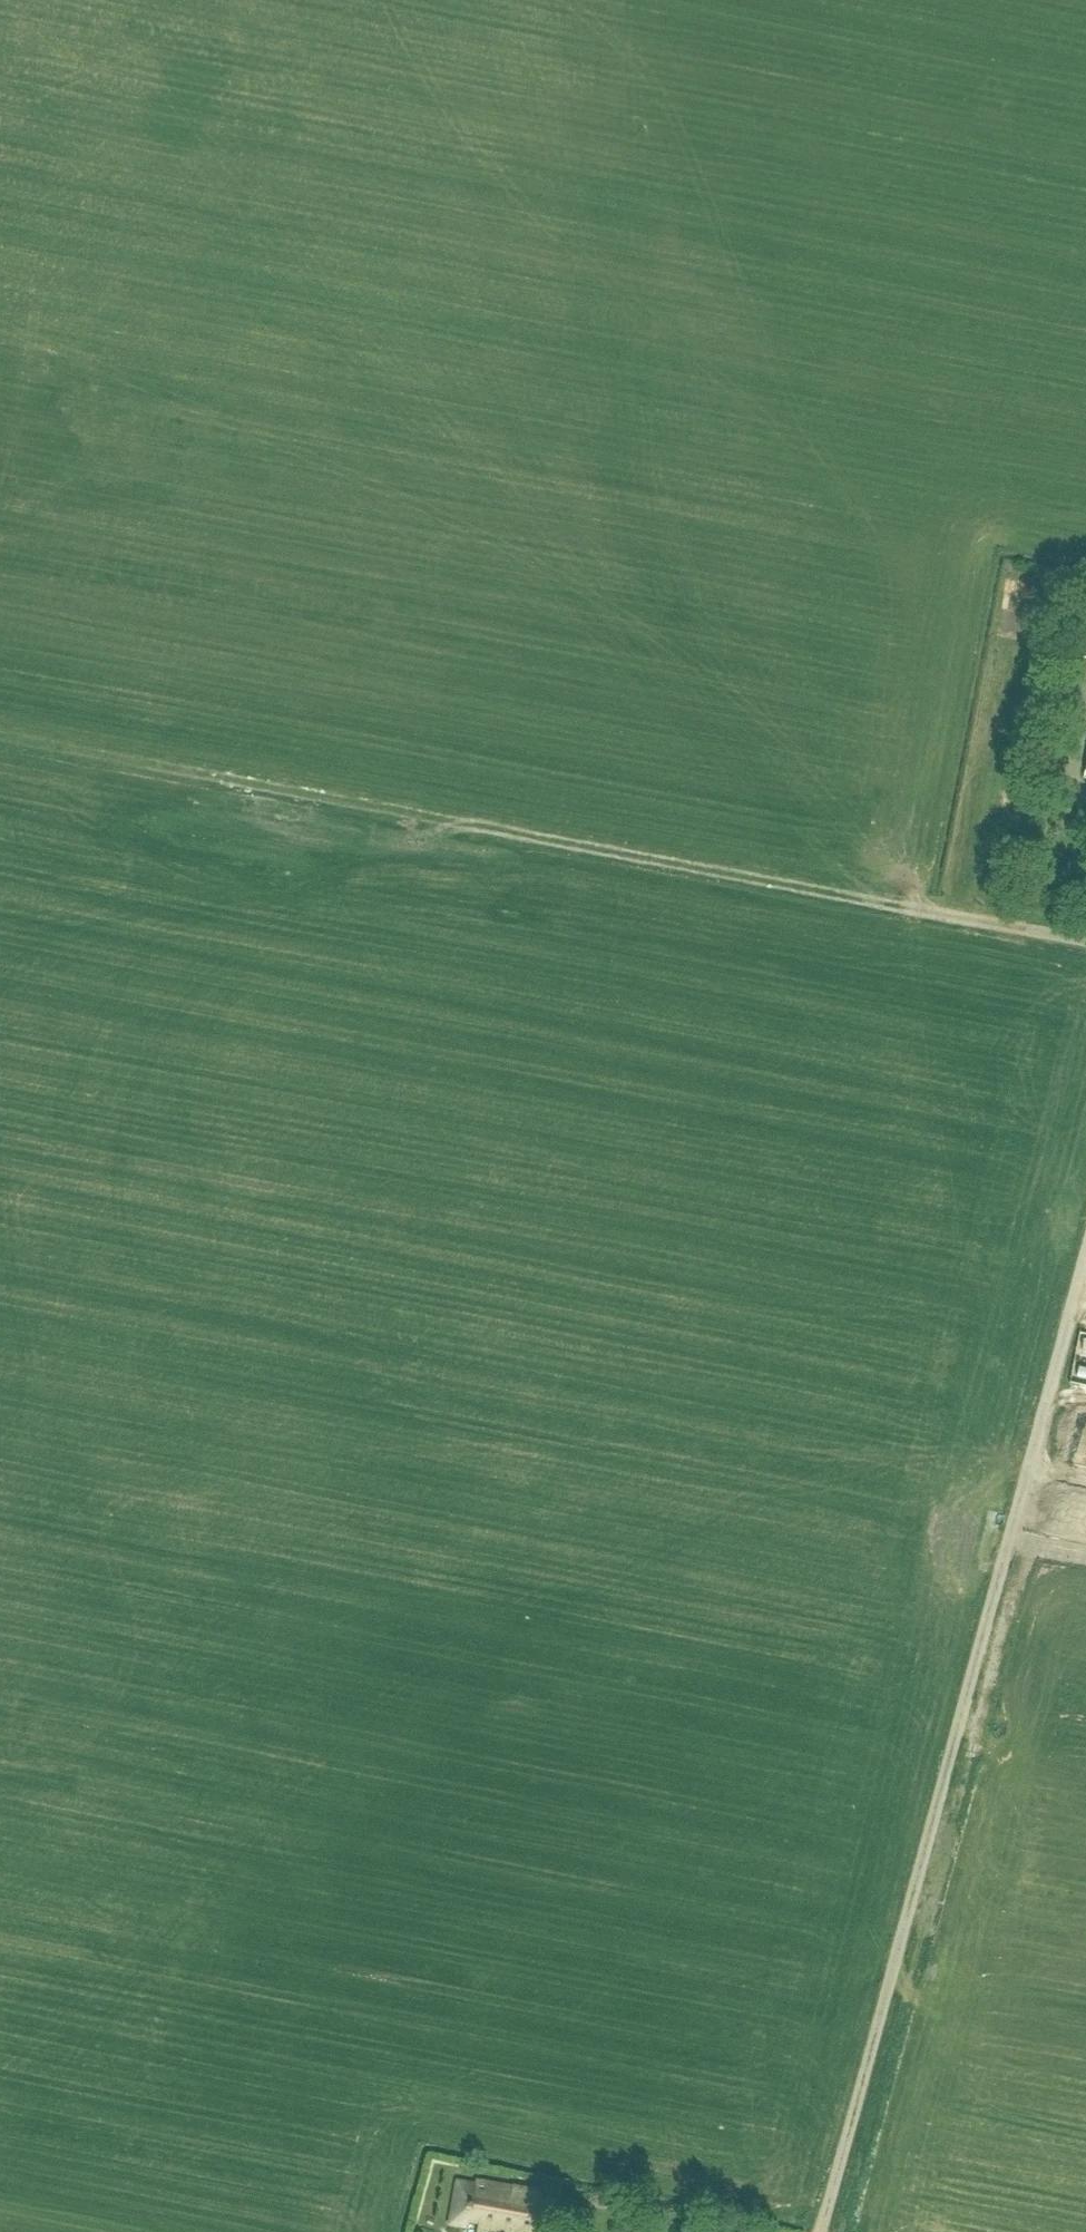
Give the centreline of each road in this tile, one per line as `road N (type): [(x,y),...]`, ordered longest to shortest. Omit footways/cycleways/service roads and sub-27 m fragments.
road 1 (track): [(1027,927),(0,739)]
road 2 (track): [(1085,1273),(821,2231)]

